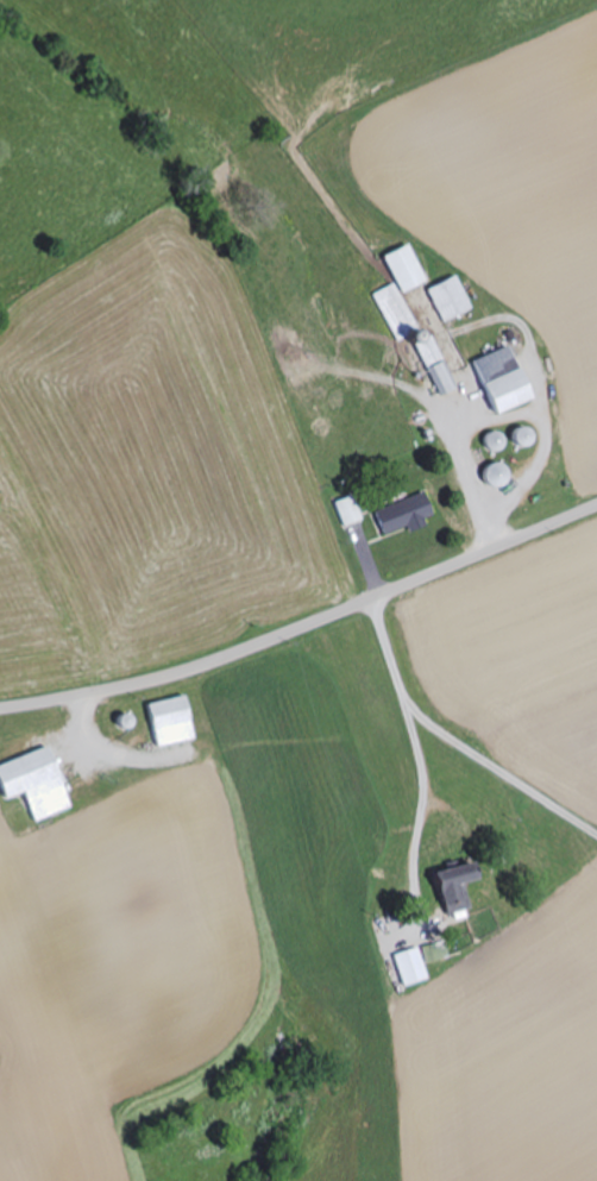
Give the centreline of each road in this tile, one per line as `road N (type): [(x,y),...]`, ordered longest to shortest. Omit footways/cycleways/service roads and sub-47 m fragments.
road 1 (residential): [(0,712),(139,689),(212,666),(596,505)]
road 2 (residential): [(379,593),(446,878)]

